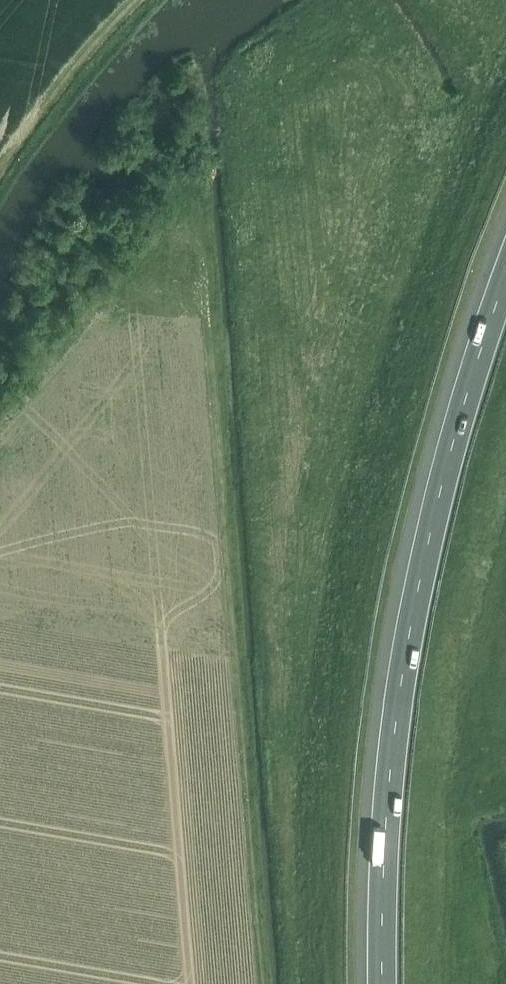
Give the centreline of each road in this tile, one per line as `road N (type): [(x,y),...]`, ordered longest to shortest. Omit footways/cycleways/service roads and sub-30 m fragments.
road 1 (track): [(261,983),(192,140)]
road 2 (motorway): [(505,280),(452,451),(410,637),(386,829),(383,983)]
road 3 (track): [(0,186),(88,68),(152,0)]
road 4 (track): [(297,983),(283,783)]

